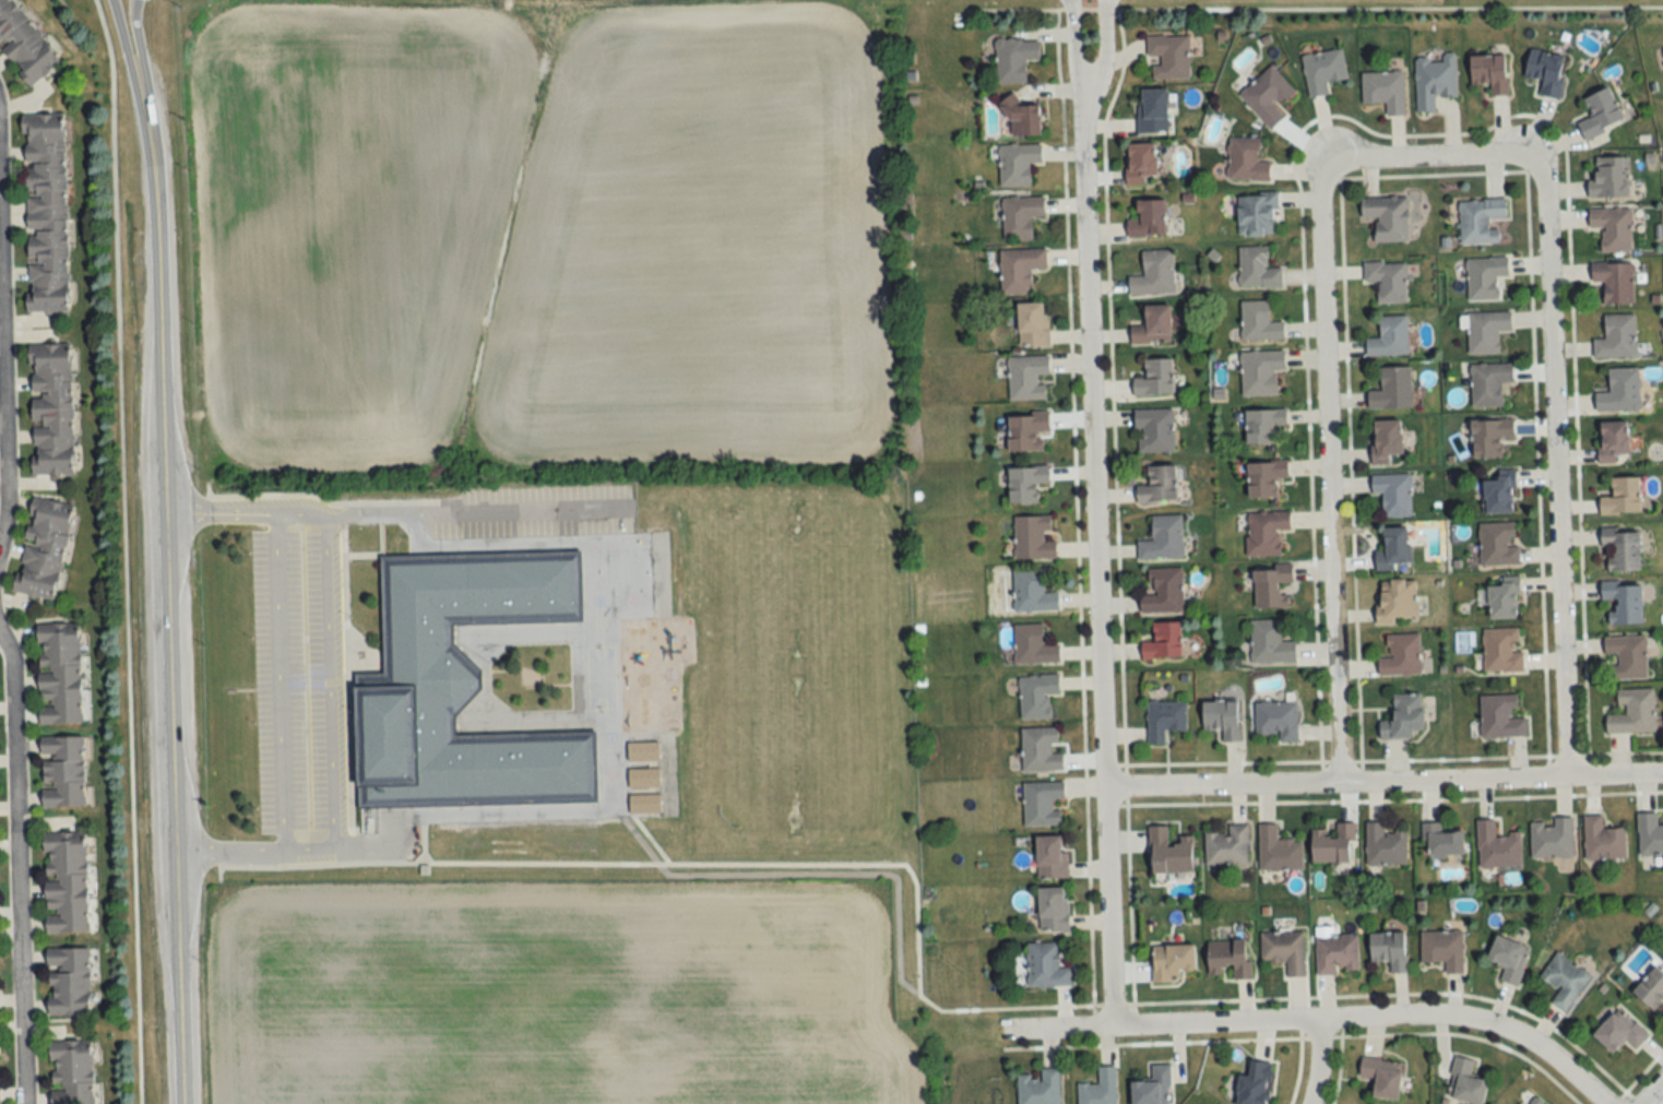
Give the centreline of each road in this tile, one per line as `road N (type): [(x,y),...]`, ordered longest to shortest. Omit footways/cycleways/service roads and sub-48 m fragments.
road 1 (tertiary): [(144,110),(167,506),(182,1103)]
road 2 (residential): [(1088,88),(1112,1026)]
road 3 (residential): [(1341,786),(1319,198),(1332,170)]
road 4 (residential): [(1566,780),(1546,194),(1528,167)]
road 5 (residential): [(1024,1030),(1456,1019),(1531,1044),(1600,1103)]
road 6 (residential): [(1105,788),(1662,776)]
road 7 (residential): [(0,642),(11,664),(26,1103)]
road 8 (residential): [(0,282),(0,546)]
road 9 (residential): [(1332,170),(1373,157),(1509,158),(1528,167)]

